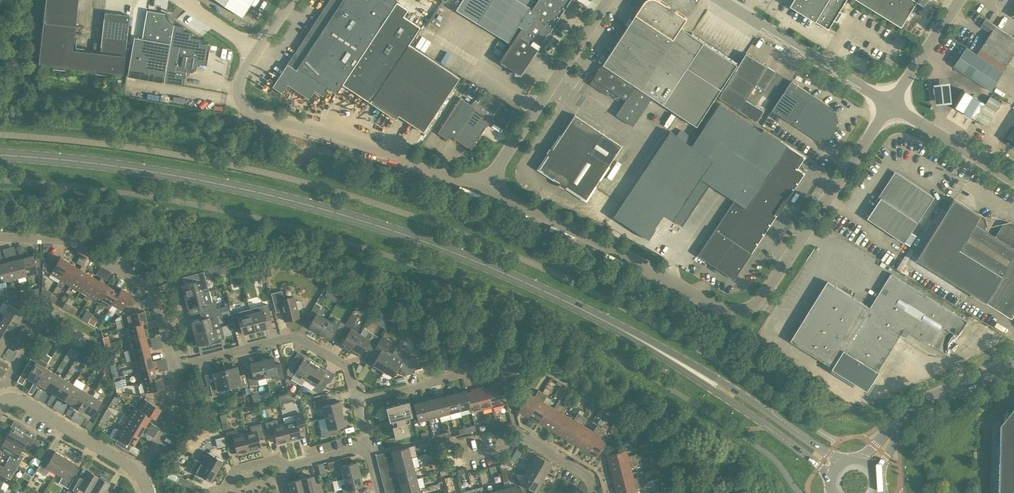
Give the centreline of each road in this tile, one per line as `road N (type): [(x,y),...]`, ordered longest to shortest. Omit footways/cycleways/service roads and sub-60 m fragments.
road 1 (secondary): [(606,321),(495,269),(331,212),(173,175),(0,155)]
road 2 (unclassified): [(891,107),(766,296),(730,310),(485,187)]
road 3 (unclassified): [(485,187),(242,111),(237,87),(258,51)]
road 4 (secondary): [(849,462),(658,344),(606,321)]
road 5 (secondary): [(606,321),(771,428),(831,484)]
road 6 (residential): [(0,237),(70,241),(153,290),(174,367)]
road 7 (unclassified): [(485,187),(609,0)]
road 8 (residential): [(356,401),(348,369),(295,337),(174,367)]
road 9 (unclassified): [(891,107),(715,0)]
road 10 (residential): [(594,492),(591,477),(522,438),(462,455)]
road 11 (residential): [(137,473),(18,400),(4,400)]
road 12 (unclassified): [(1013,183),(891,107)]
road 13 (unclassified): [(1013,358),(921,407),(901,428)]
road 14 (unclassified): [(961,0),(891,107)]
road 15 (residential): [(356,401),(475,370)]

